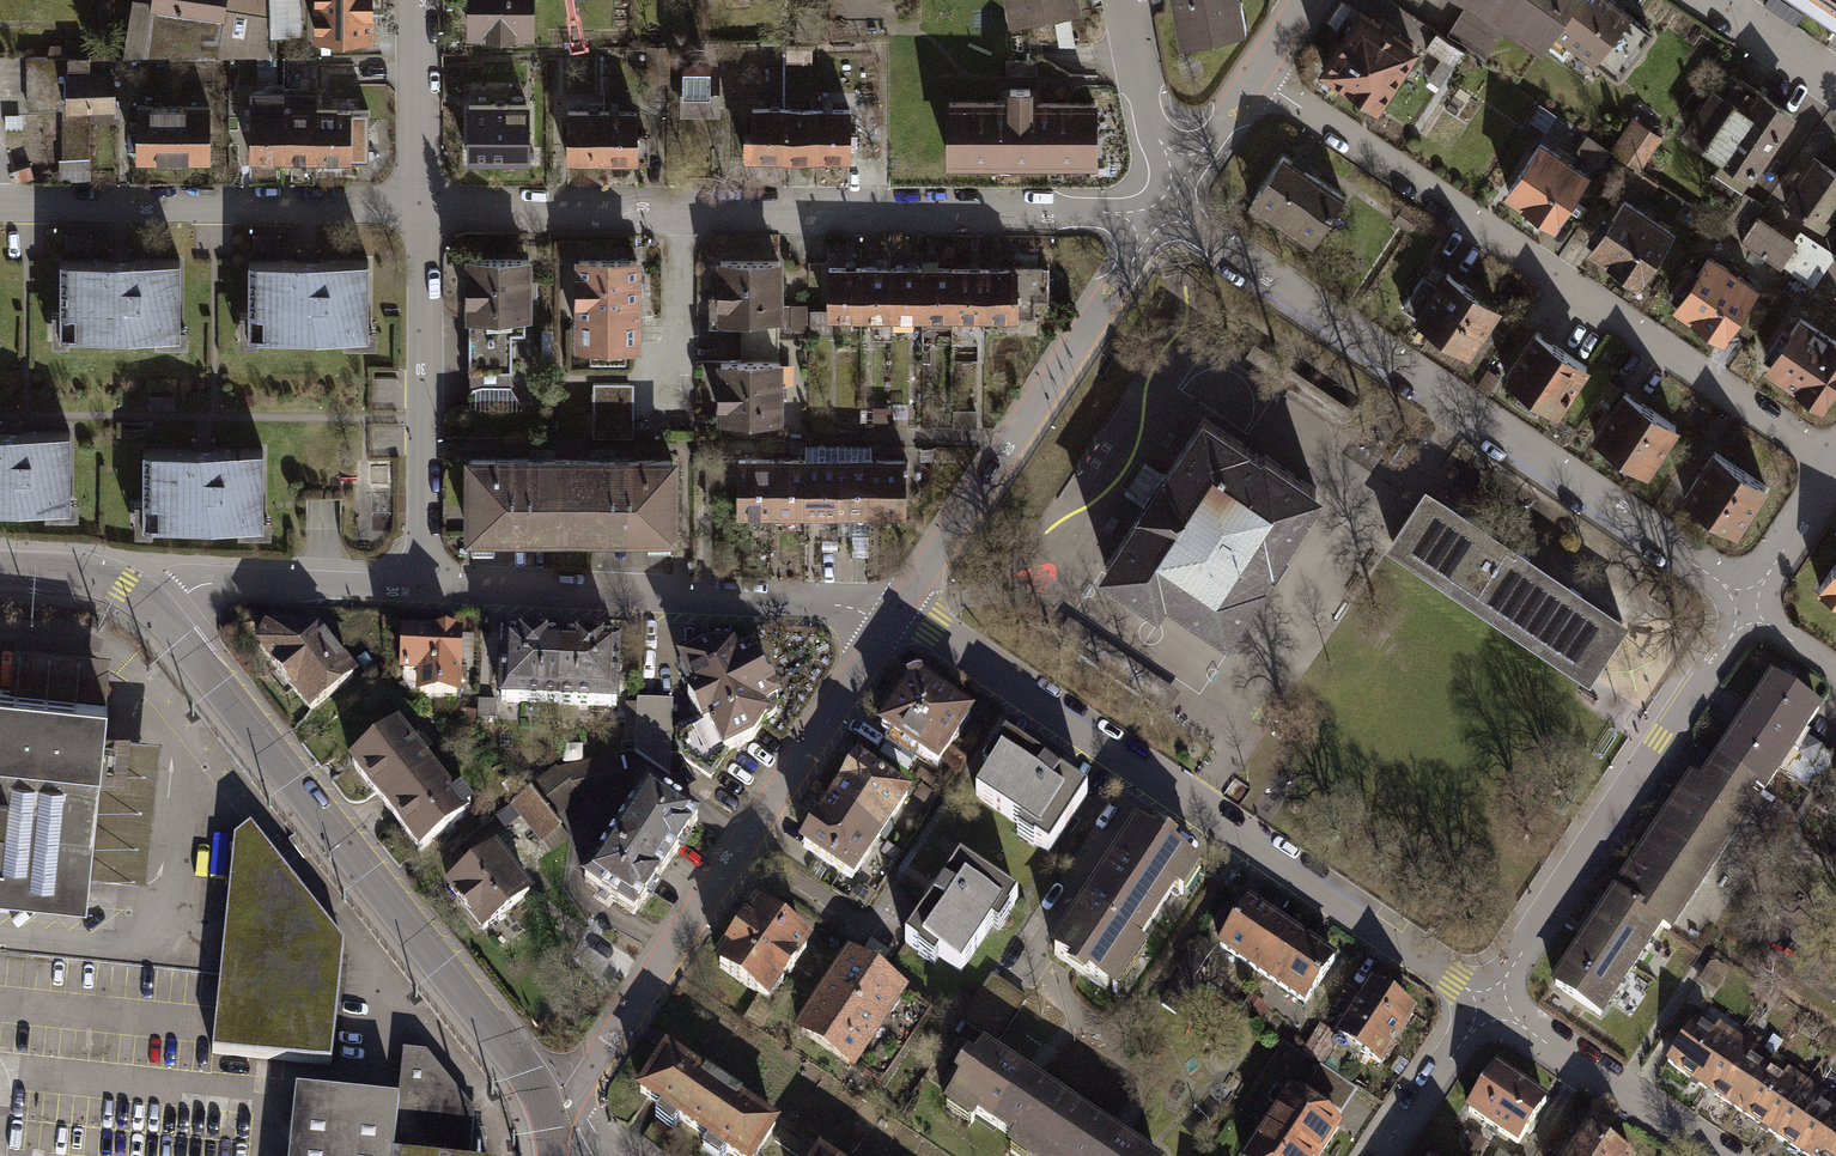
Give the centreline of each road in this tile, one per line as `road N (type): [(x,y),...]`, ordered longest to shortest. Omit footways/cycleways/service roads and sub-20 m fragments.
road 1 (residential): [(415,206),(1163,208)]
road 2 (residential): [(896,611),(934,625),(1018,690),(1490,1005)]
road 3 (residential): [(1163,208),(1197,224),(1749,607)]
road 4 (residential): [(1256,79),(1835,463)]
road 5 (tertiary): [(162,616),(518,1064),(538,1100),(552,1155)]
road 6 (residential): [(586,1118),(585,1087),(595,1063),(896,611)]
road 7 (residential): [(896,611),(1163,208)]
road 8 (residential): [(420,584),(896,611)]
road 9 (residential): [(1490,1005),(1749,607)]
road 10 (residential): [(0,206),(415,206)]
road 11 (residential): [(415,206),(420,584)]
road 12 (residential): [(1490,1005),(1714,1155)]
road 13 (residential): [(162,616),(213,583),(420,584)]
road 14 (residential): [(1123,0),(1163,208)]
road 15 (residential): [(414,0),(415,206)]
road 16 (residential): [(1384,1155),(1490,1005)]
road 17 (tertiary): [(0,571),(96,577),(162,616)]
road 18 (residential): [(1749,607),(1835,470)]
road 19 (residential): [(1163,208),(1256,79)]
road 20 (residential): [(1705,0),(1835,87)]

